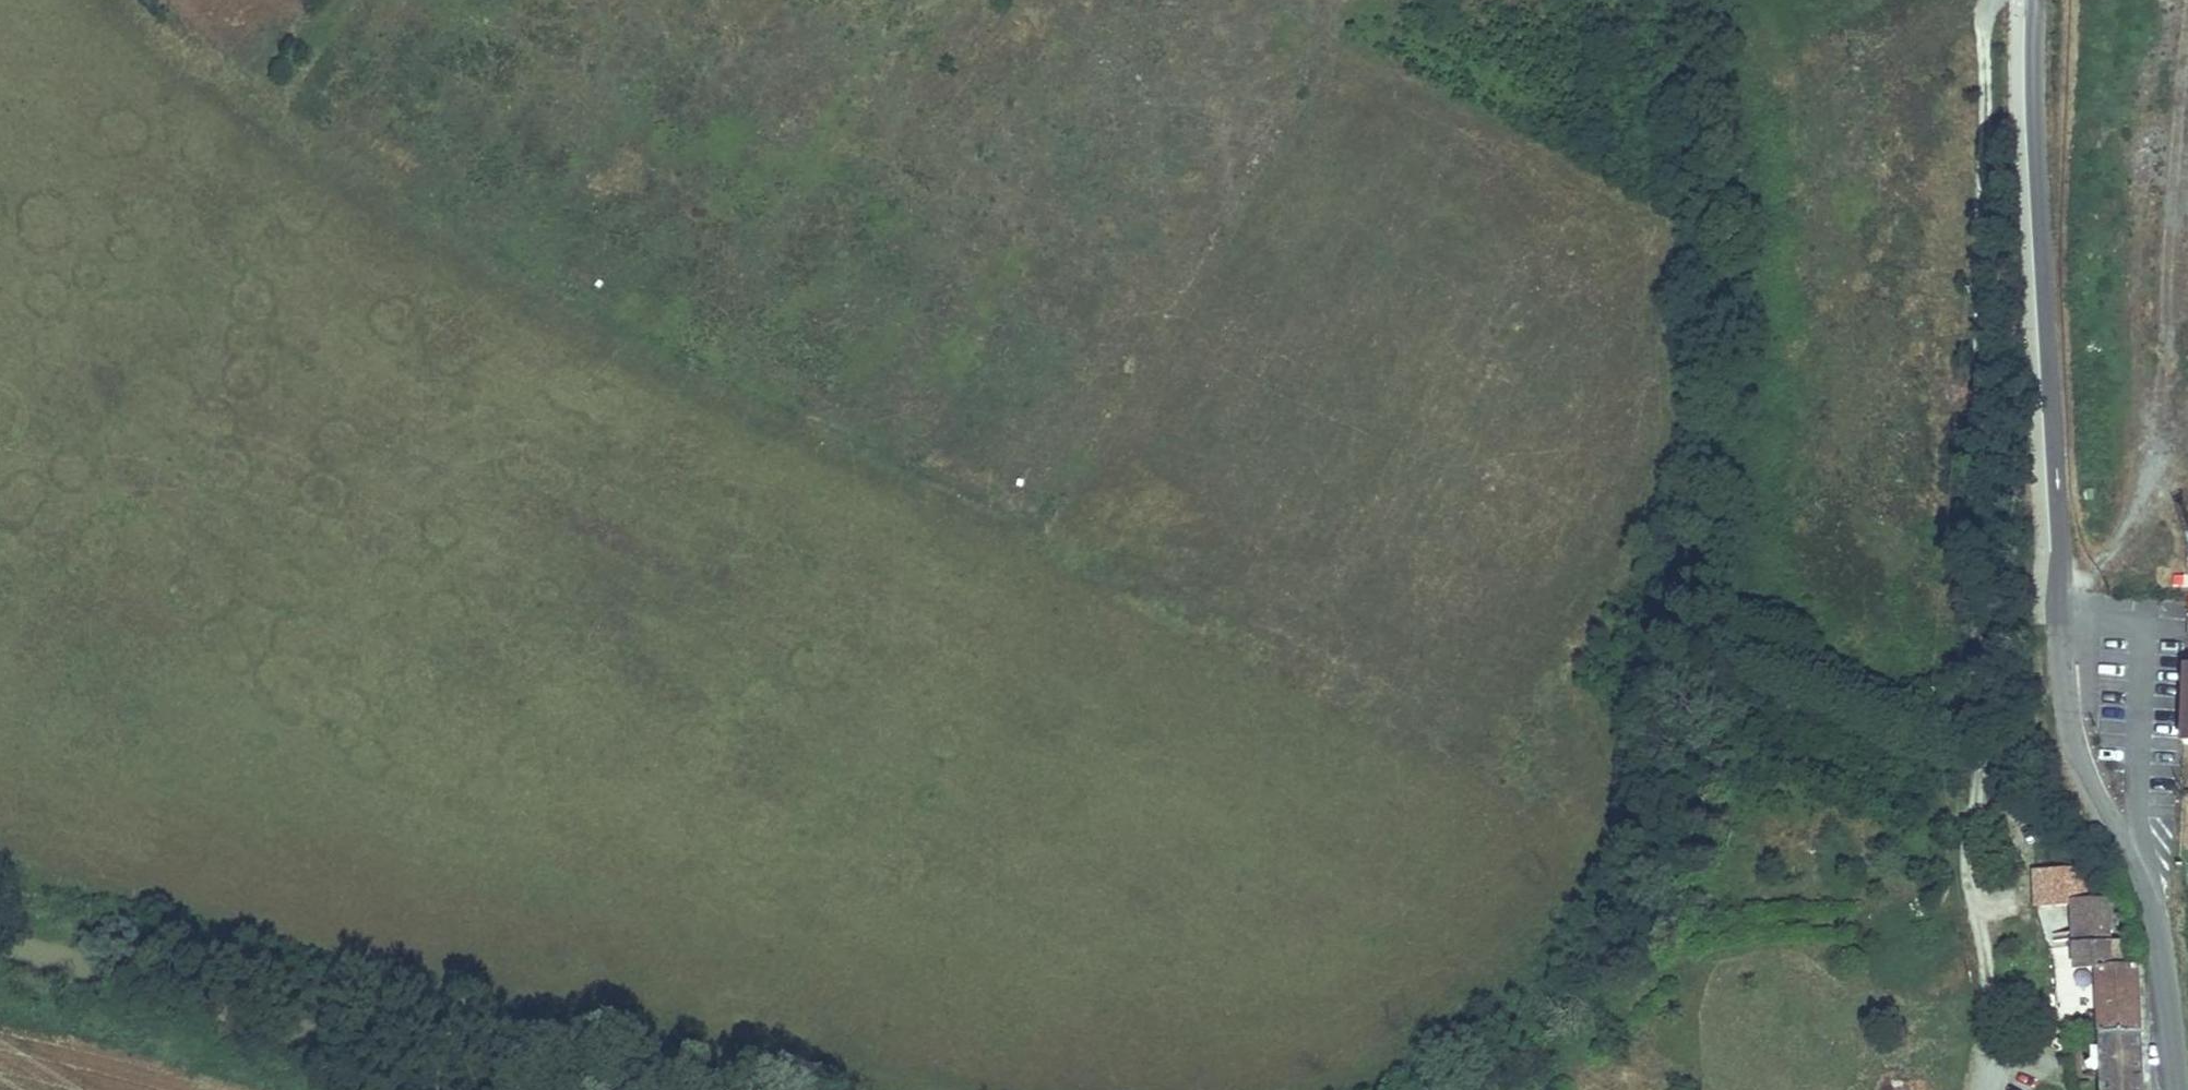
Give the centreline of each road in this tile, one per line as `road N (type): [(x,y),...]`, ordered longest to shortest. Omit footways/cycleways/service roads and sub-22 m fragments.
road 1 (unclassified): [(2182,1089),(2158,925),(2094,793),(2060,688),(2052,0)]

